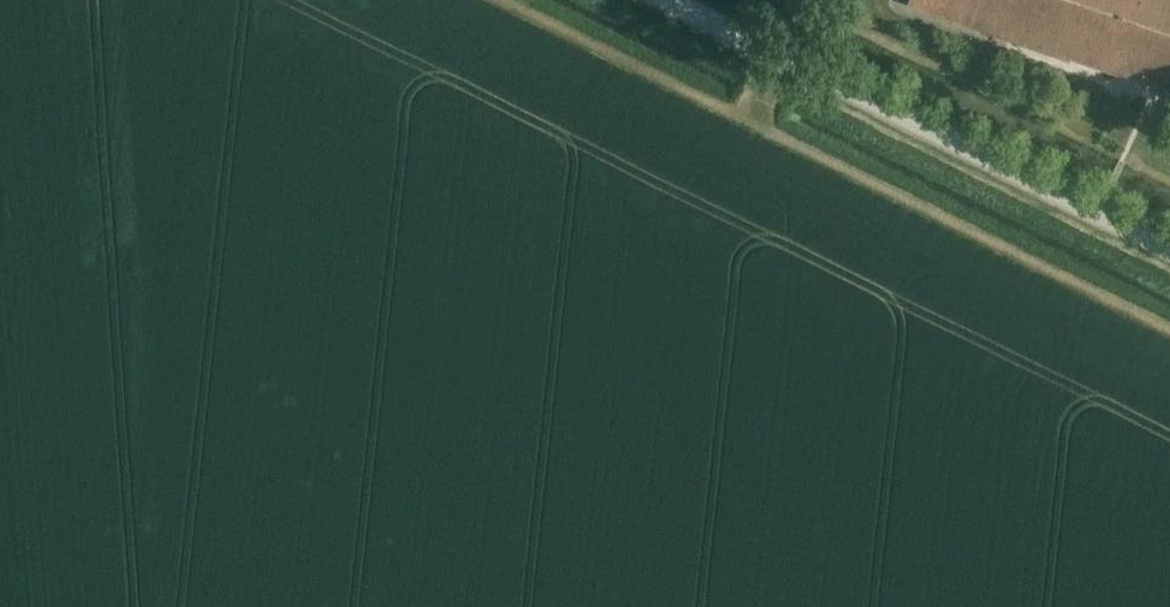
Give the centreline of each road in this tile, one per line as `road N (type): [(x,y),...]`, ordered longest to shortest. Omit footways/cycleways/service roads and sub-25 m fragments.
road 1 (unclassified): [(1169,248),(662,0)]

